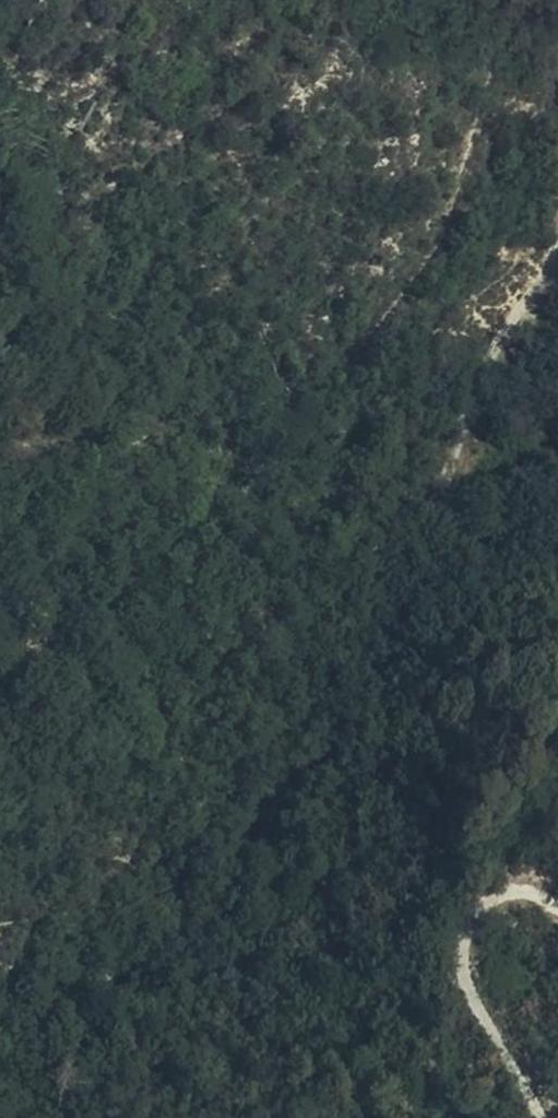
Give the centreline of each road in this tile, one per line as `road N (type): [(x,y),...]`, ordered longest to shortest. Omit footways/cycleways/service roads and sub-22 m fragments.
road 1 (track): [(557,242),(491,357),(451,520),(517,573),(557,568)]

